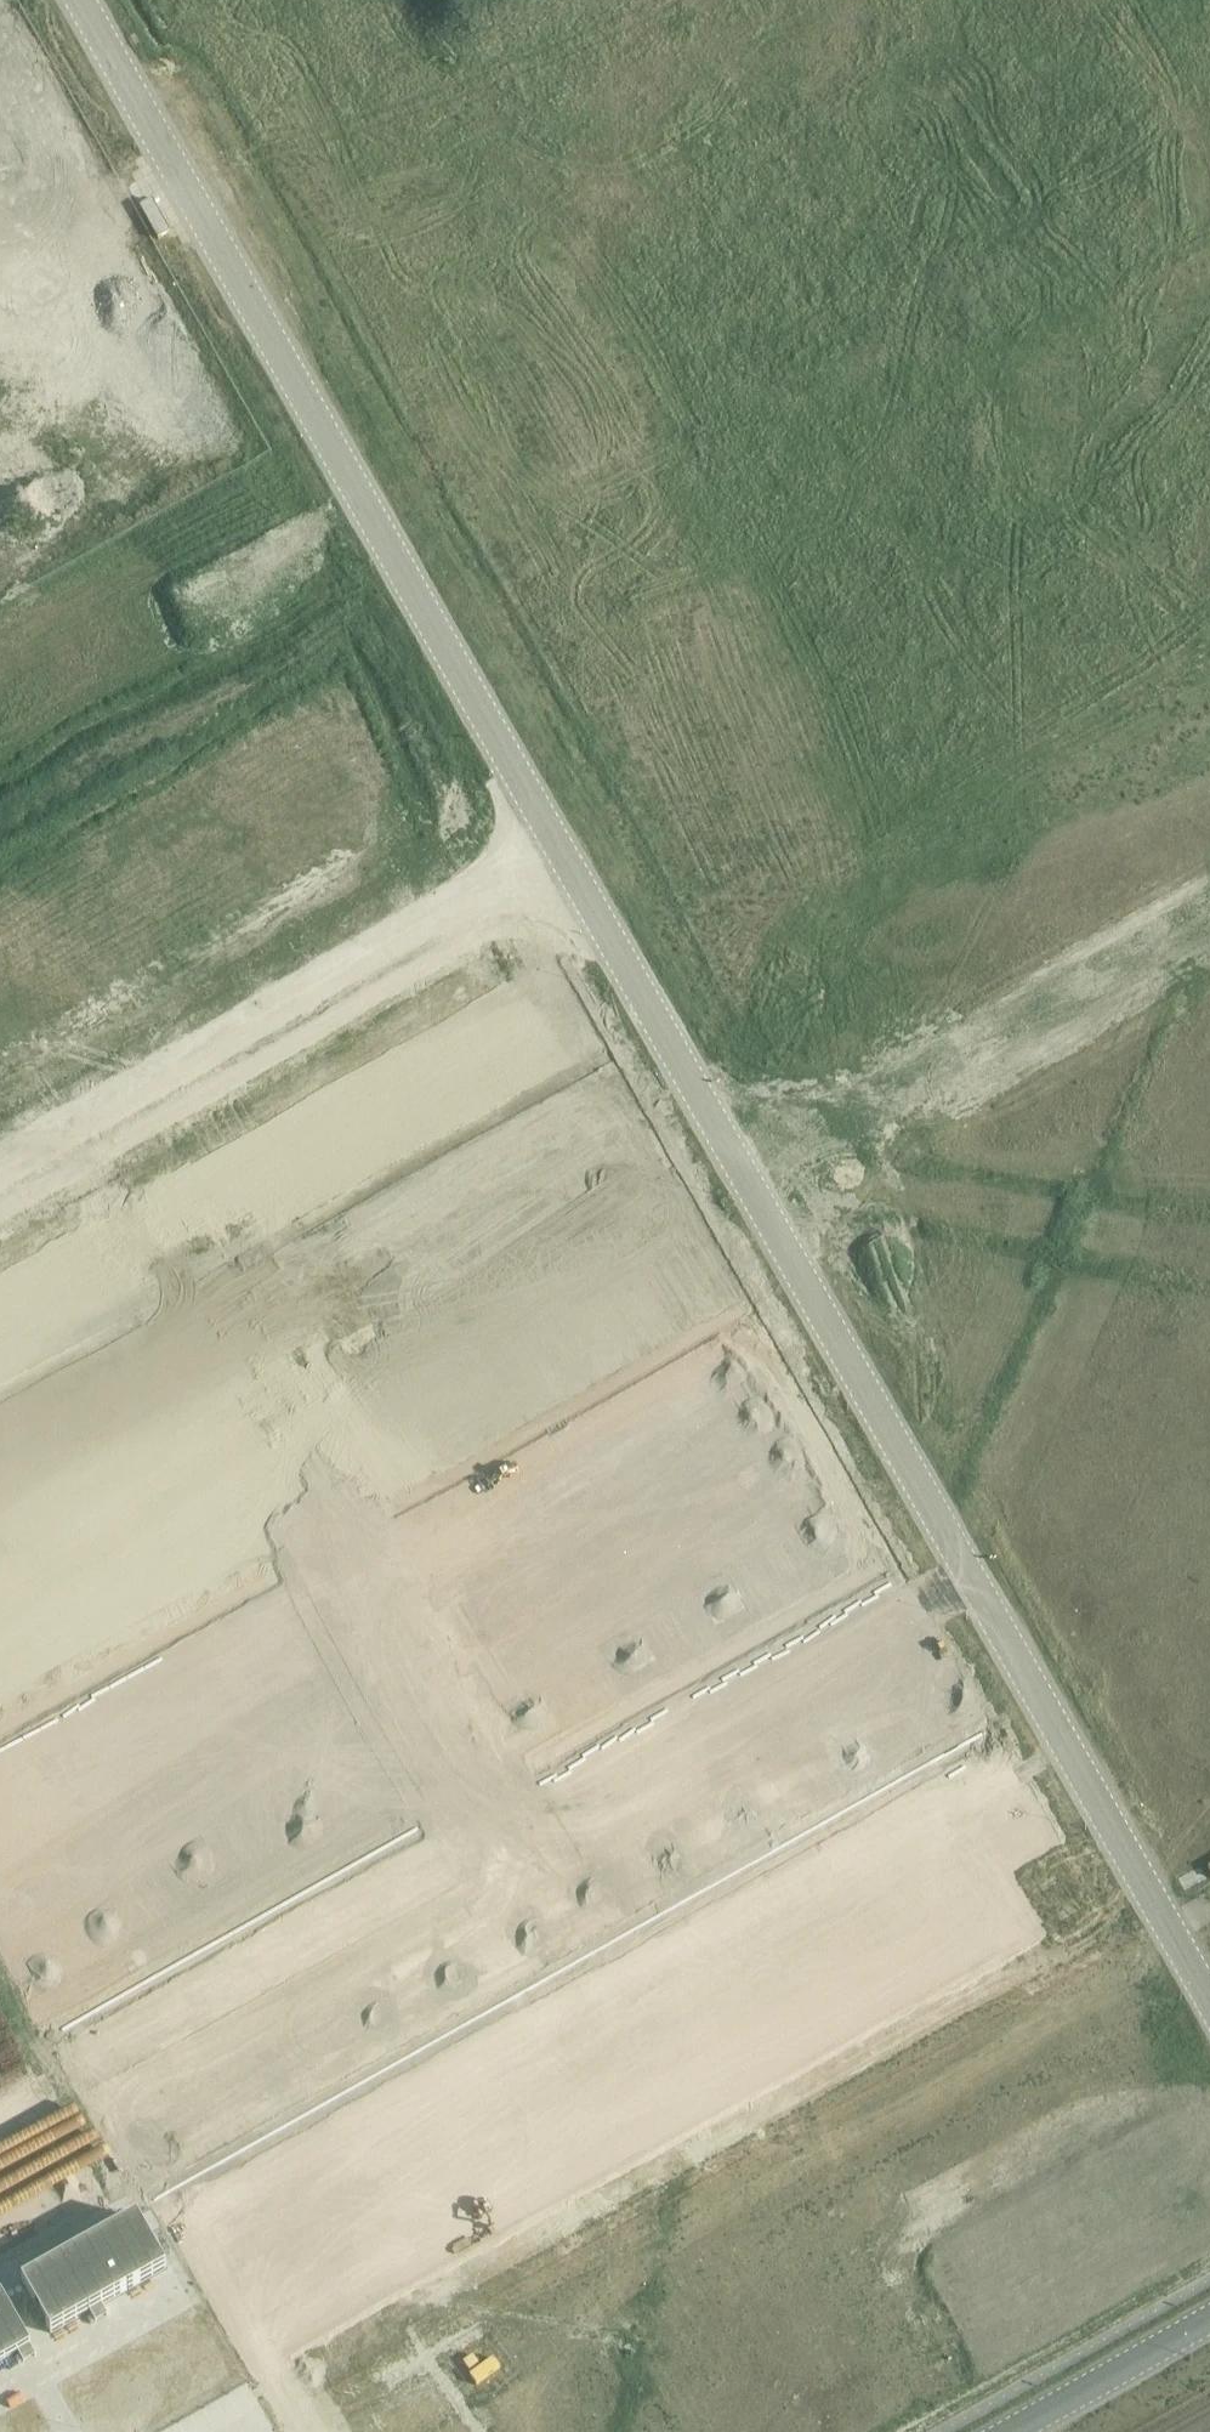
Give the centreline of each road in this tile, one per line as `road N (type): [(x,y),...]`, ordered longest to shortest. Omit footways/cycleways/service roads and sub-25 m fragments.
road 1 (unclassified): [(1209,1999),(564,853)]
road 2 (unclassified): [(564,853),(83,0)]
road 3 (unclassified): [(0,1173),(564,853)]
road 4 (unclassified): [(1013,2431),(1209,2322)]

